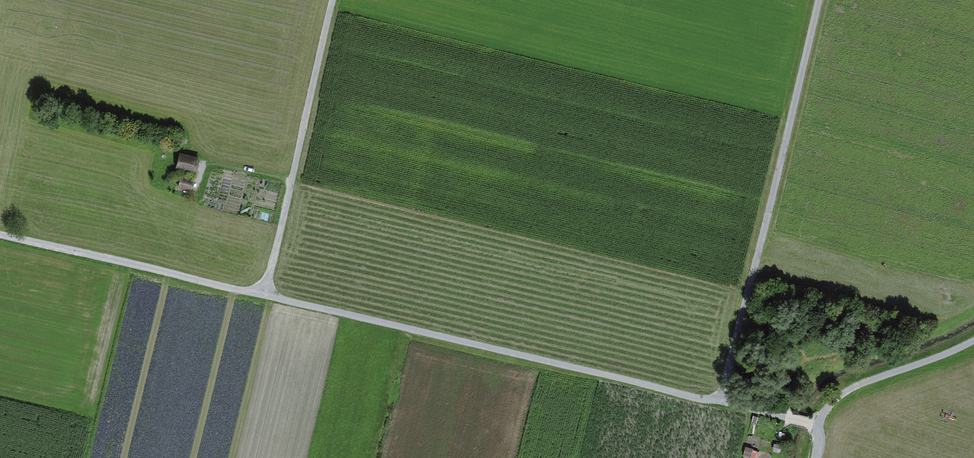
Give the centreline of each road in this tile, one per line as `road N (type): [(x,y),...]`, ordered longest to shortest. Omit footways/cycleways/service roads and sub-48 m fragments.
road 1 (track): [(725,399),(0,232)]
road 2 (track): [(725,399),(823,0)]
road 3 (track): [(267,294),(335,0)]
road 4 (track): [(822,457),(814,423),(725,399)]

